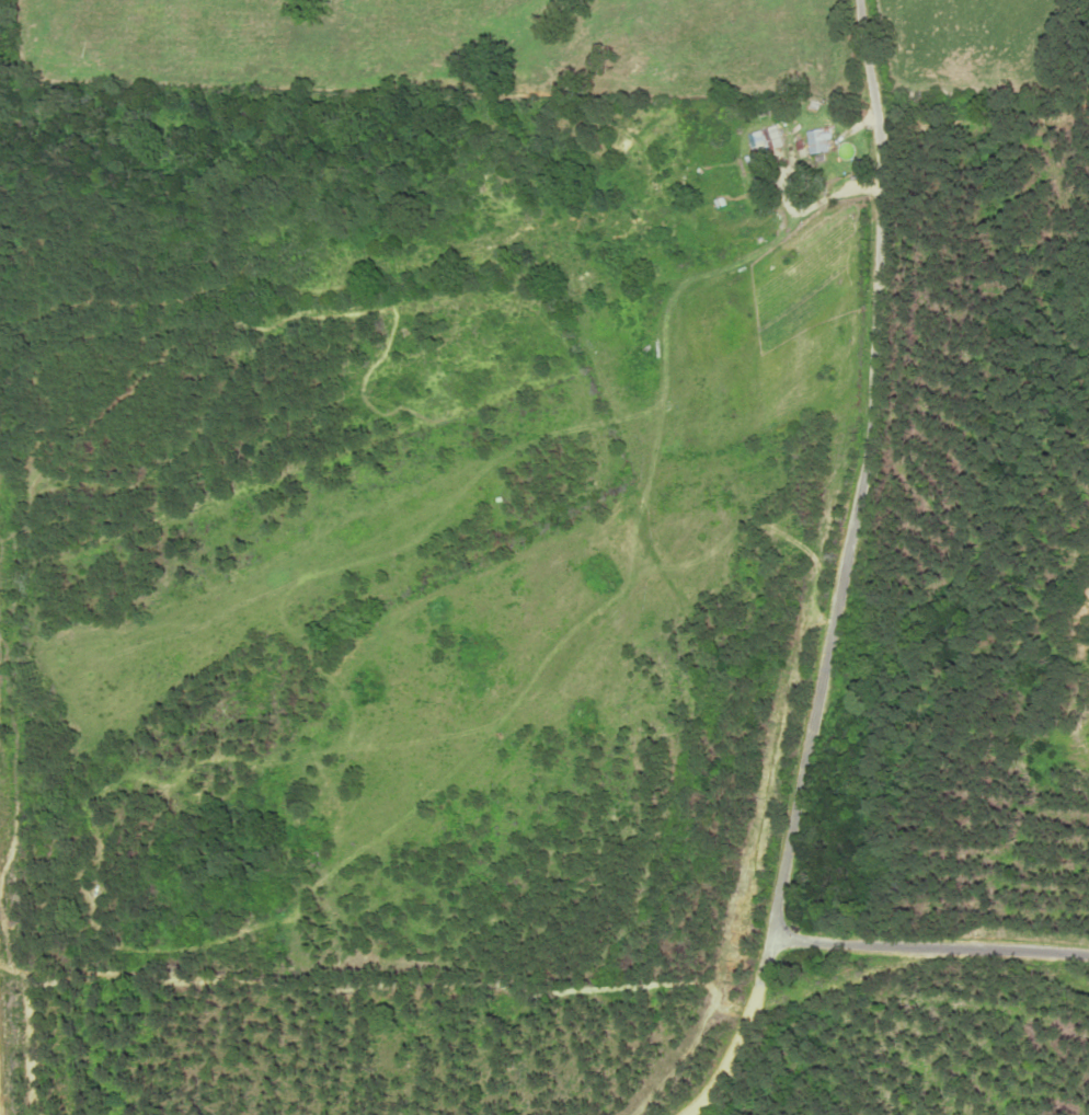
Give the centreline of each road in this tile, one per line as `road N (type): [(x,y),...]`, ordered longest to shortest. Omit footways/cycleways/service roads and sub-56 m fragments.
road 1 (residential): [(684,1114),(726,1067),(764,976),(870,459),(883,145),(861,0)]
road 2 (residential): [(1088,957),(772,939)]

